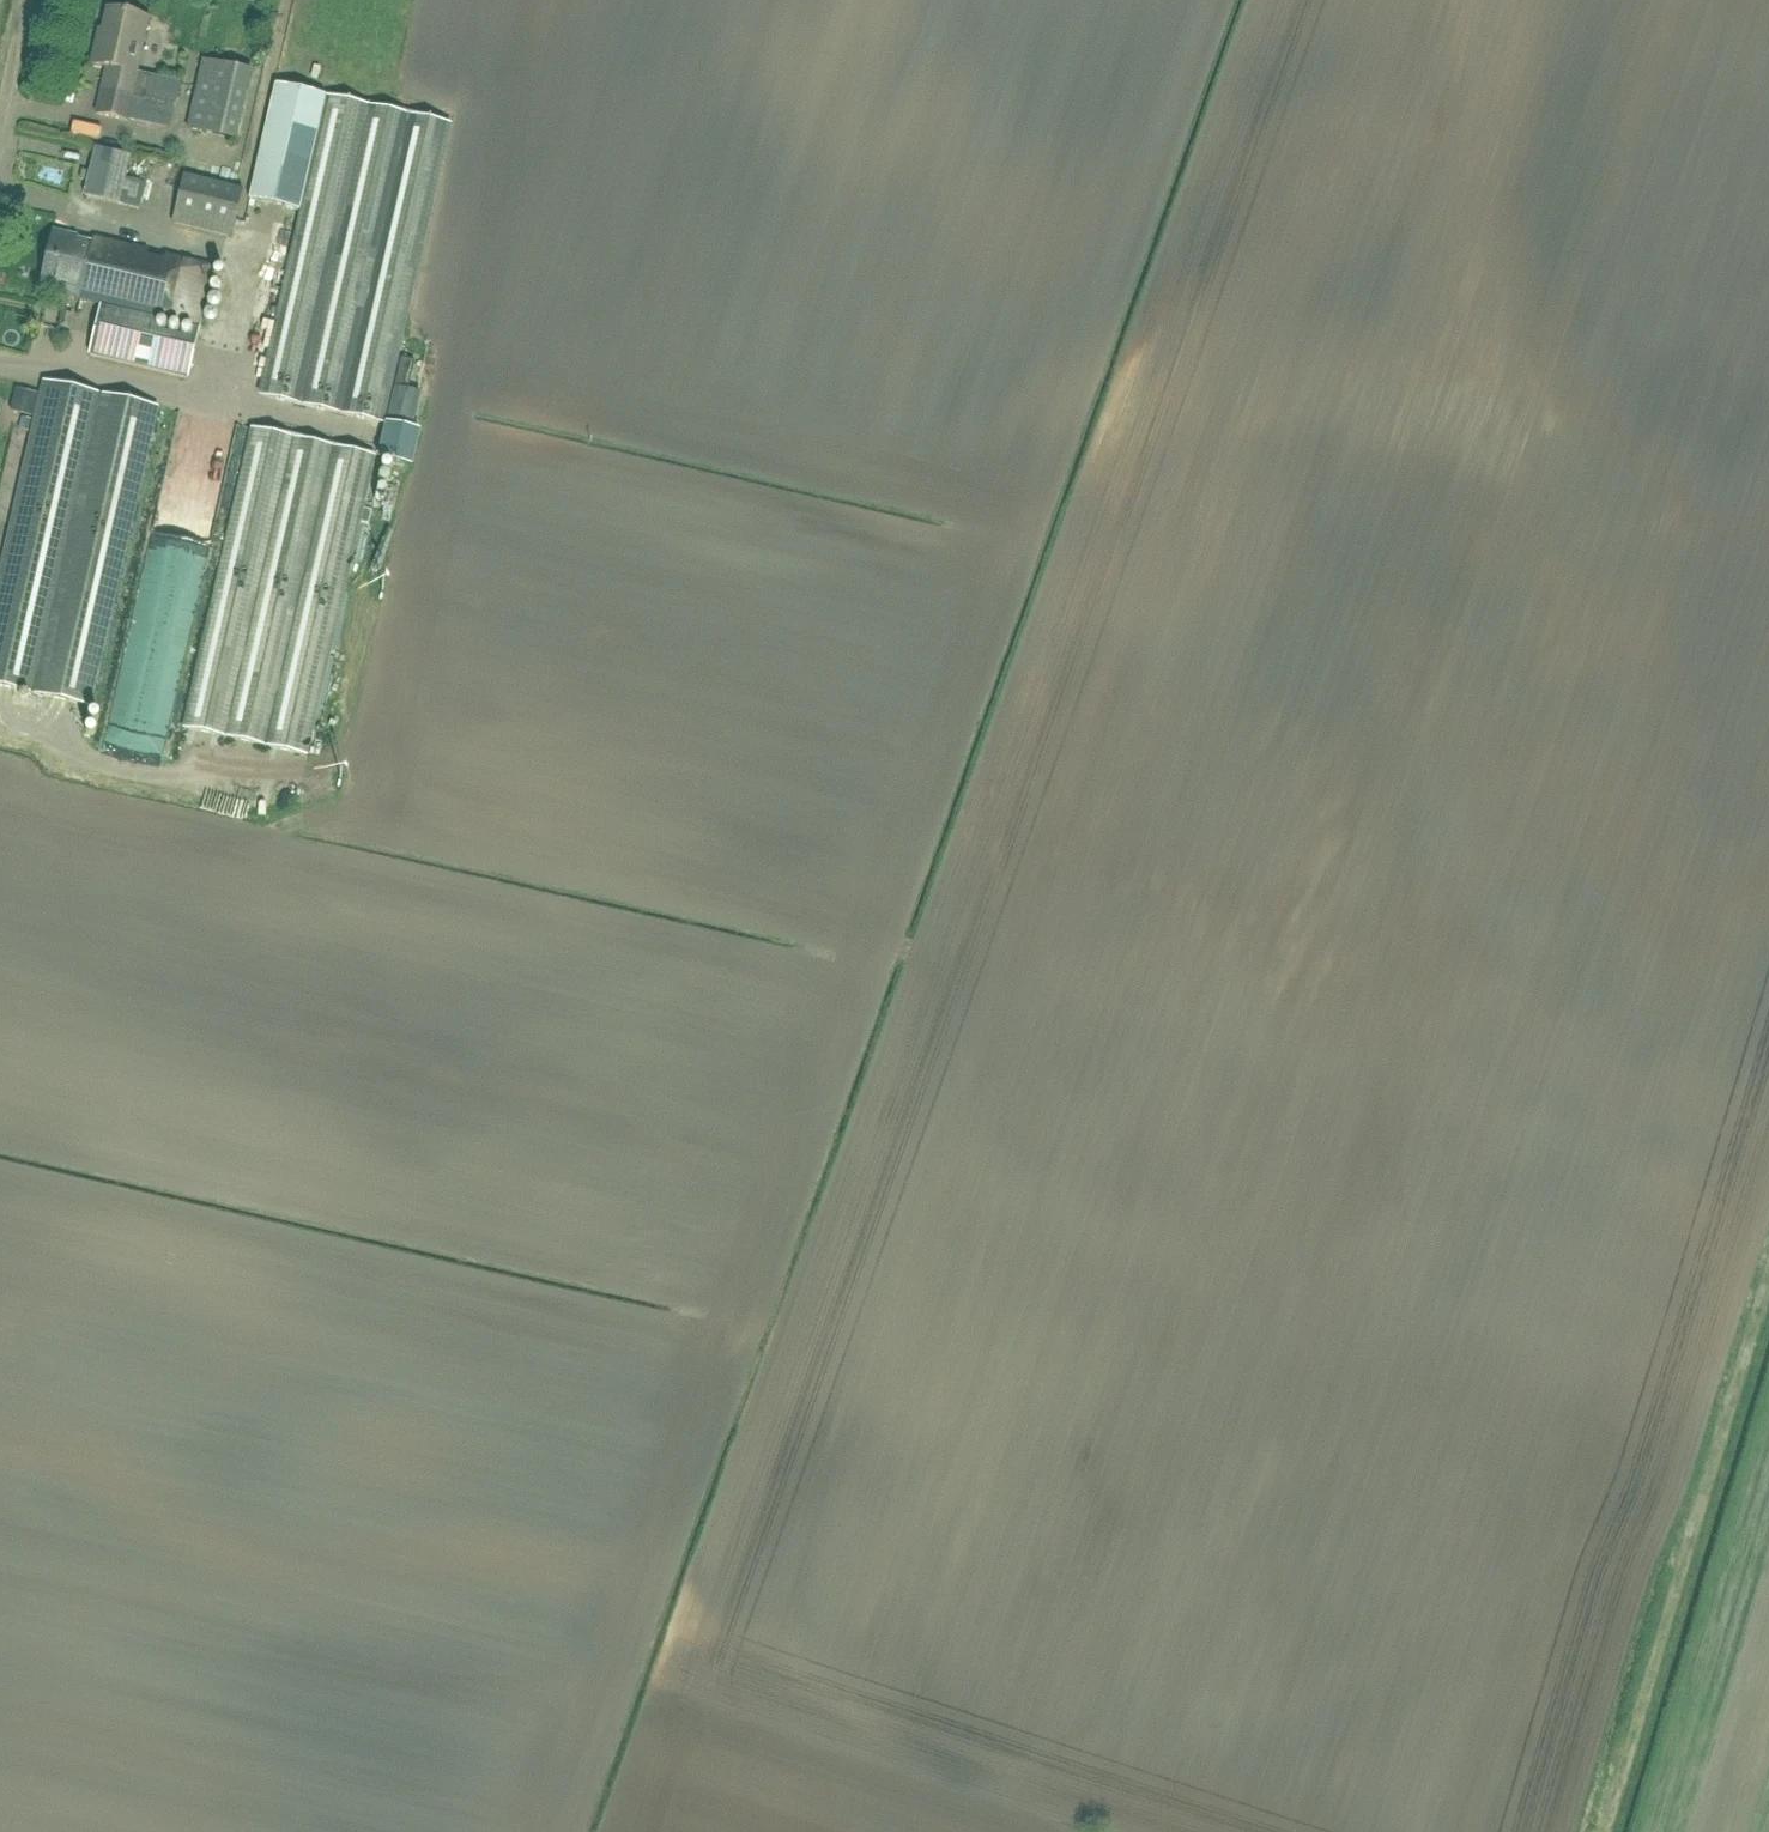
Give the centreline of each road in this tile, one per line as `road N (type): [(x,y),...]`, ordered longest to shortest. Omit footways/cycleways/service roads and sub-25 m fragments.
road 1 (track): [(1603,1831),(1768,1277)]

